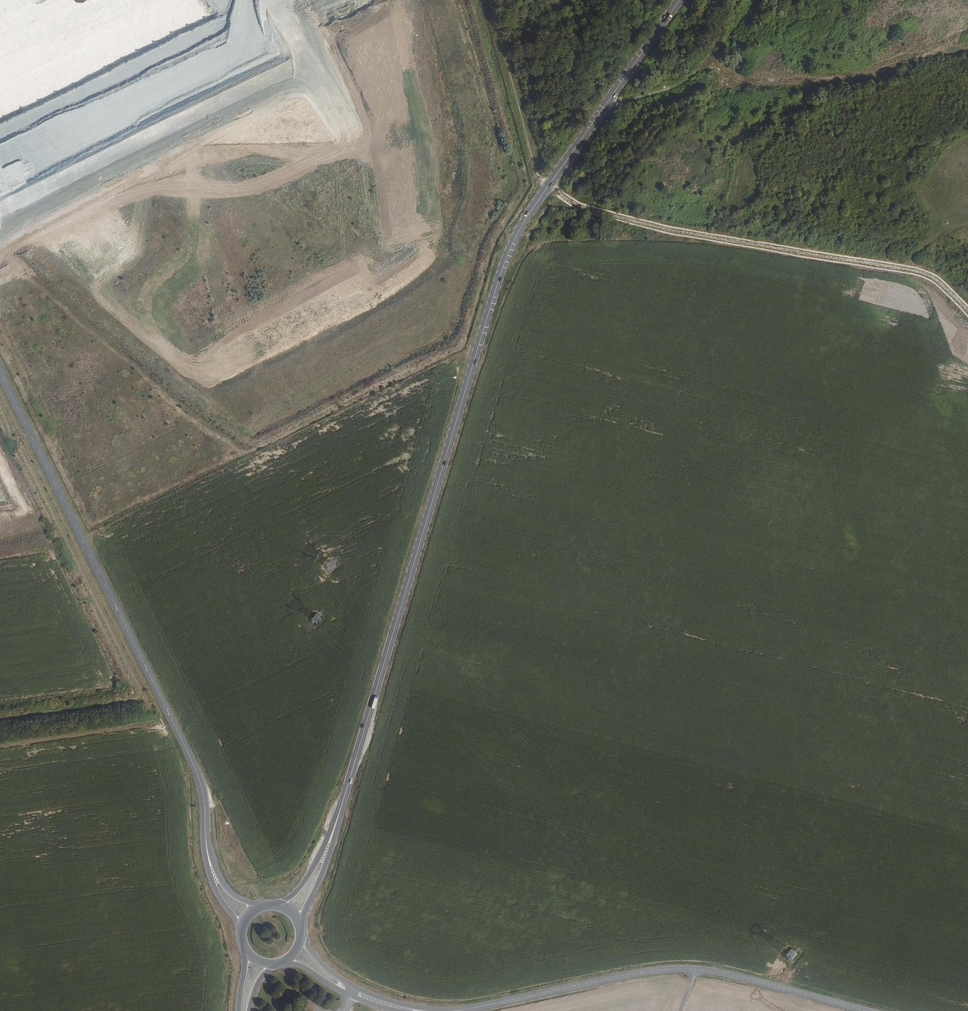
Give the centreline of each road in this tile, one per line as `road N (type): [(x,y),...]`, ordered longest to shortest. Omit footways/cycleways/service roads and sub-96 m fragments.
road 1 (primary): [(346,795),(487,313),(523,222)]
road 2 (tertiary): [(0,372),(193,763),(207,833)]
road 3 (tertiary): [(462,1010),(662,970),(698,971)]
road 4 (primary): [(577,145),(680,0)]
road 5 (tertiary): [(698,971),(863,1010)]
road 6 (primary): [(299,924),(328,864),(346,795)]
road 7 (primary): [(346,795),(318,860),(279,907)]

